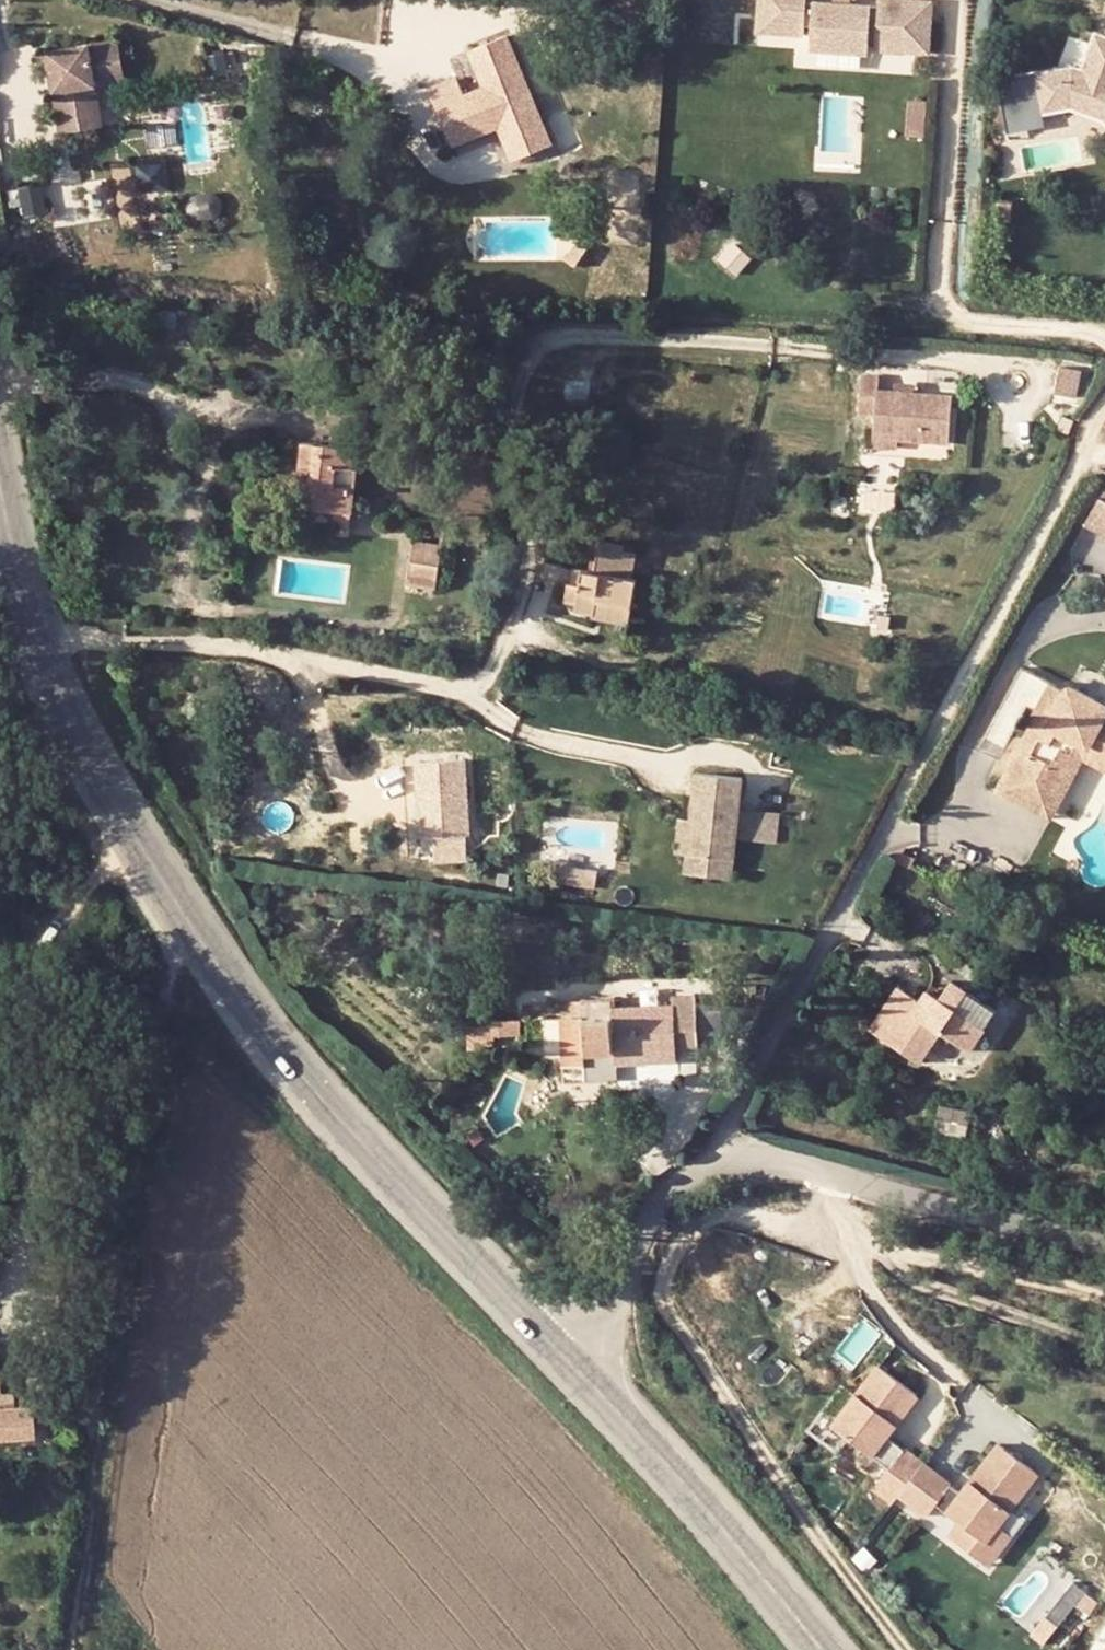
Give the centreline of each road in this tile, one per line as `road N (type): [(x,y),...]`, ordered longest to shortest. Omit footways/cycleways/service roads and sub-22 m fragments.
road 1 (tertiary): [(0,475),(48,670),(169,889),(339,1121),(567,1359)]
road 2 (residential): [(720,1160),(935,732),(1091,456),(1104,457)]
road 3 (track): [(202,937),(174,959),(163,982),(91,1419),(103,1464),(77,1649)]
road 4 (unclassified): [(720,1160),(778,1158),(869,1179),(1104,1252)]
road 5 (tertiary): [(567,1359),(687,1484),(827,1649)]
road 6 (unclassified): [(567,1359),(628,1279),(679,1190),(720,1160)]

